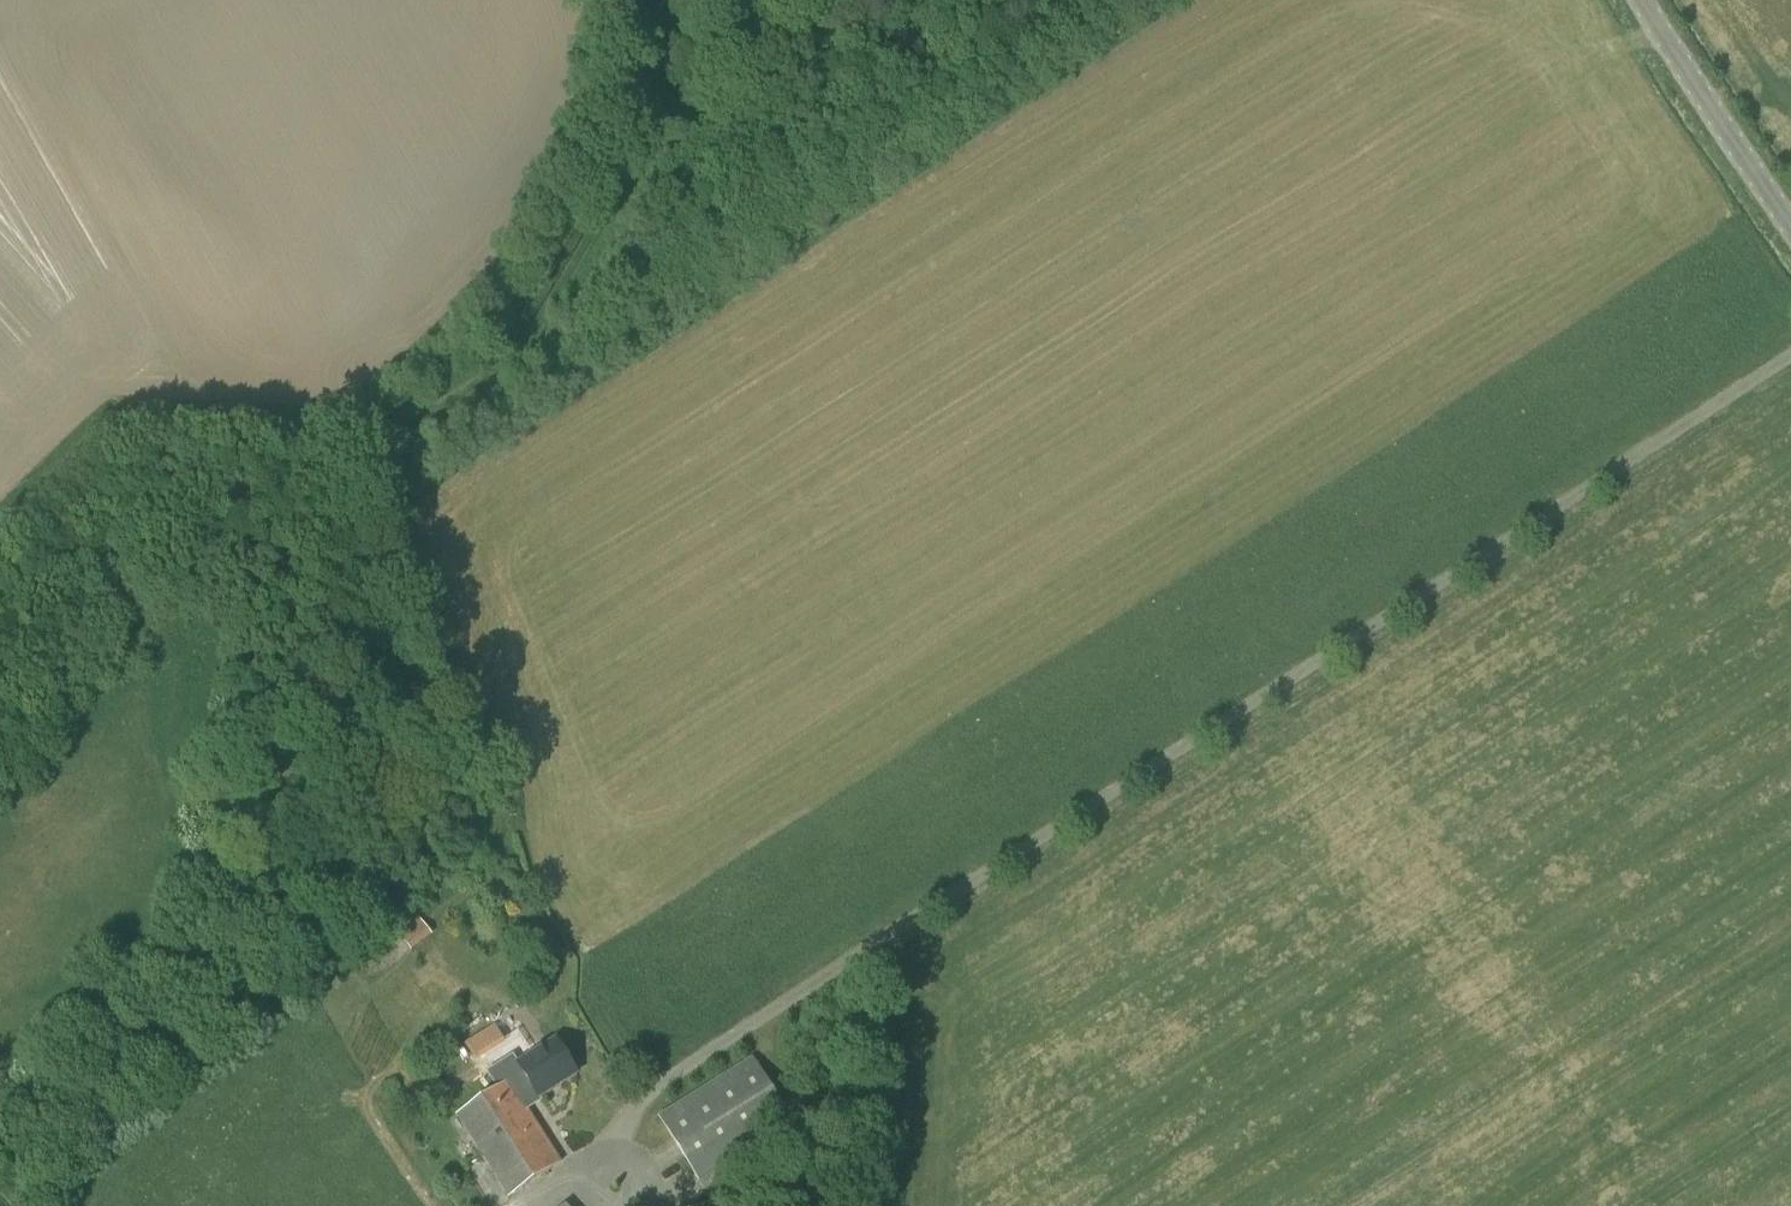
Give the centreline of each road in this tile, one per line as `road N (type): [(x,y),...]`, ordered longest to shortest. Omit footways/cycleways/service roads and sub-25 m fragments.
road 1 (unclassified): [(1790,361),(819,989)]
road 2 (tertiary): [(1790,230),(1640,0)]

